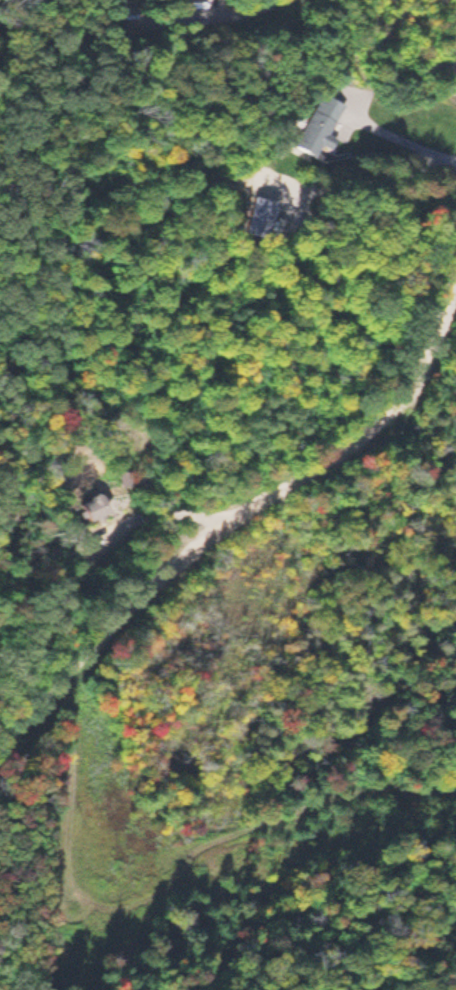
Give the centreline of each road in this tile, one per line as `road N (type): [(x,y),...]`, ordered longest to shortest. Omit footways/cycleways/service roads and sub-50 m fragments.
road 1 (track): [(58,689),(74,723),(56,955),(105,948),(229,834),(359,795),(455,796)]
road 2 (residential): [(0,758),(120,616),(190,552),(377,434),(419,384),(455,295)]

